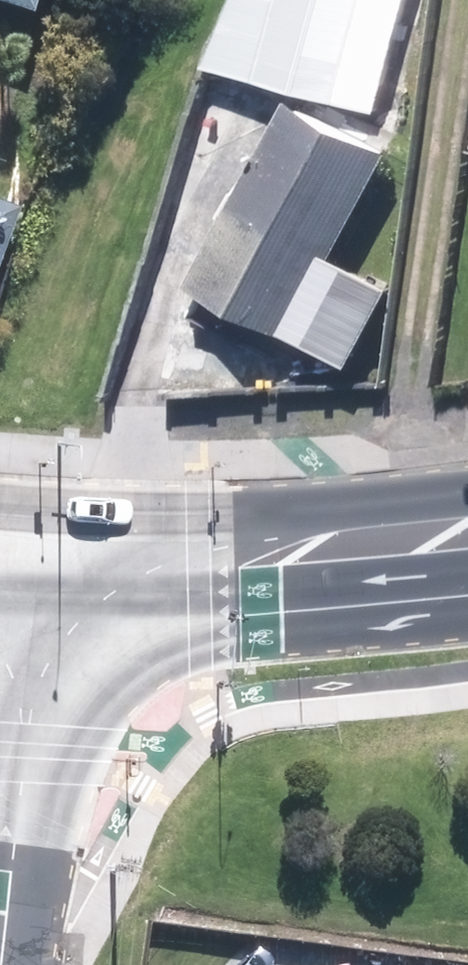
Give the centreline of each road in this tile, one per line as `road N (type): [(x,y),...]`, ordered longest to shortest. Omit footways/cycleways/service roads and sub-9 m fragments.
road 1 (secondary): [(41,564),(233,570),(467,548)]
road 2 (secondary): [(41,564),(0,854)]

